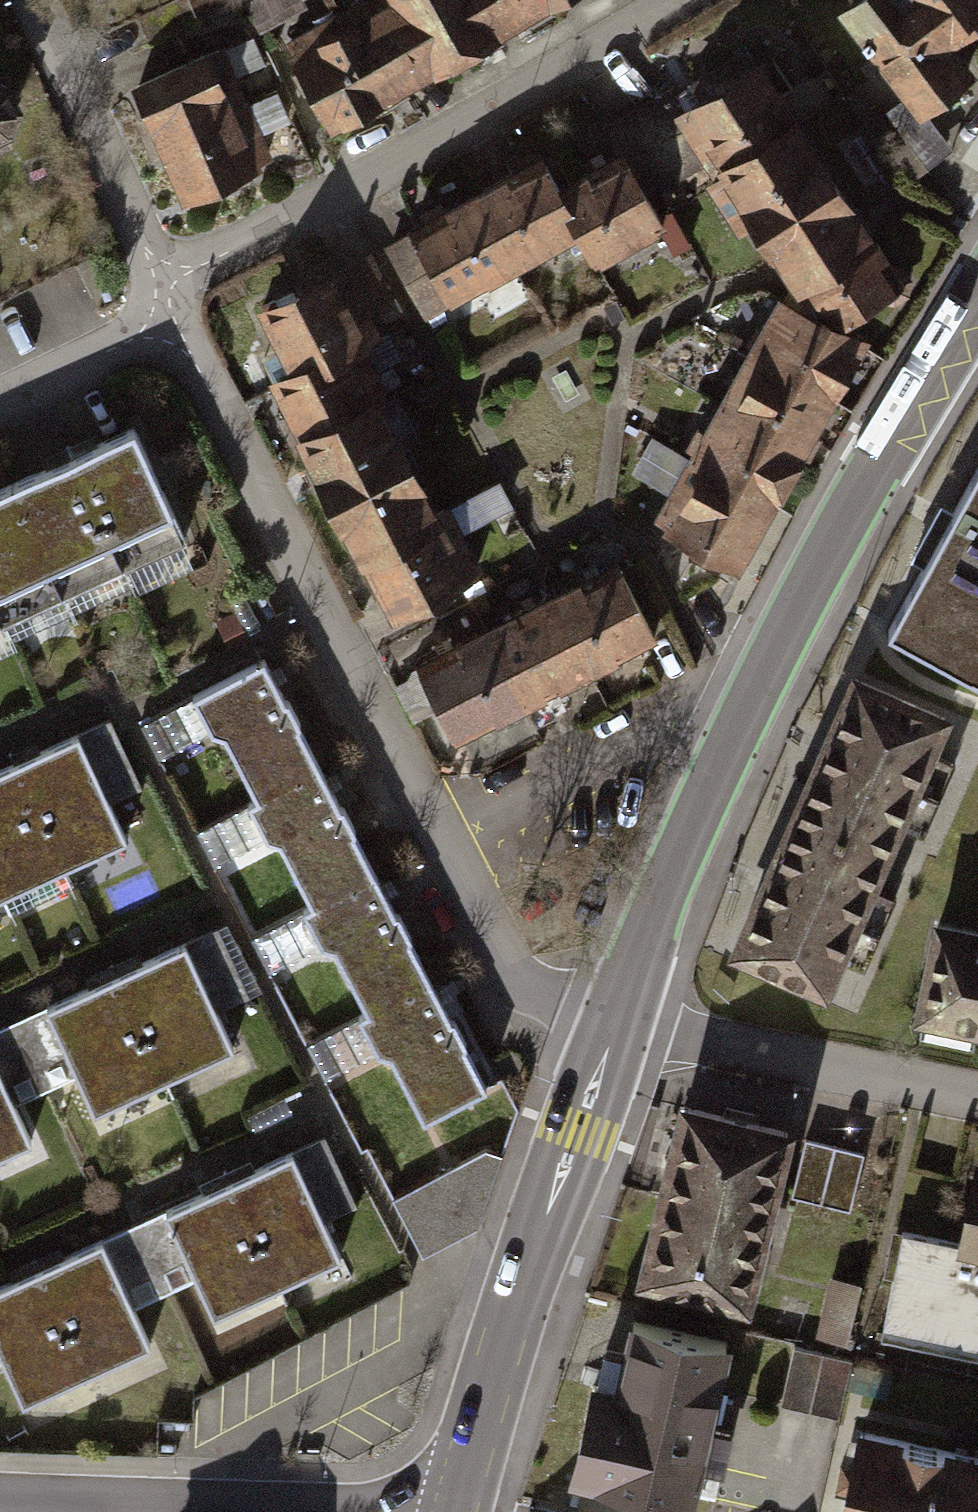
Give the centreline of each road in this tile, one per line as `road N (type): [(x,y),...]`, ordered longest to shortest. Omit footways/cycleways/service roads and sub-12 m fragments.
road 1 (residential): [(611,1023),(518,983),(170,300)]
road 2 (tertiary): [(611,1023),(782,651),(977,296)]
road 3 (residential): [(666,0),(199,269),(170,300)]
road 4 (tertiary): [(456,1511),(611,1023)]
road 5 (residential): [(977,1099),(611,1023)]
road 6 (unclassified): [(335,1511),(0,1502)]
road 7 (residential): [(170,300),(43,0)]
road 8 (residential): [(170,300),(136,338),(0,398)]

